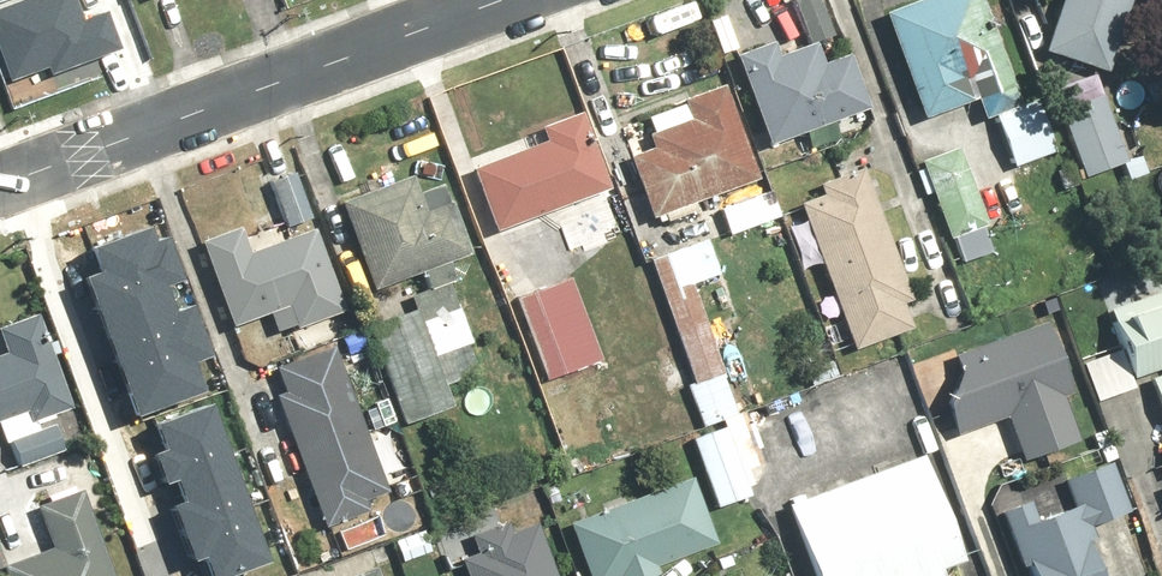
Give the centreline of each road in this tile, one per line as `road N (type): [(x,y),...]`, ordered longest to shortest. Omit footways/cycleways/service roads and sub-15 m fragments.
road 1 (residential): [(475,0),(0,175)]

